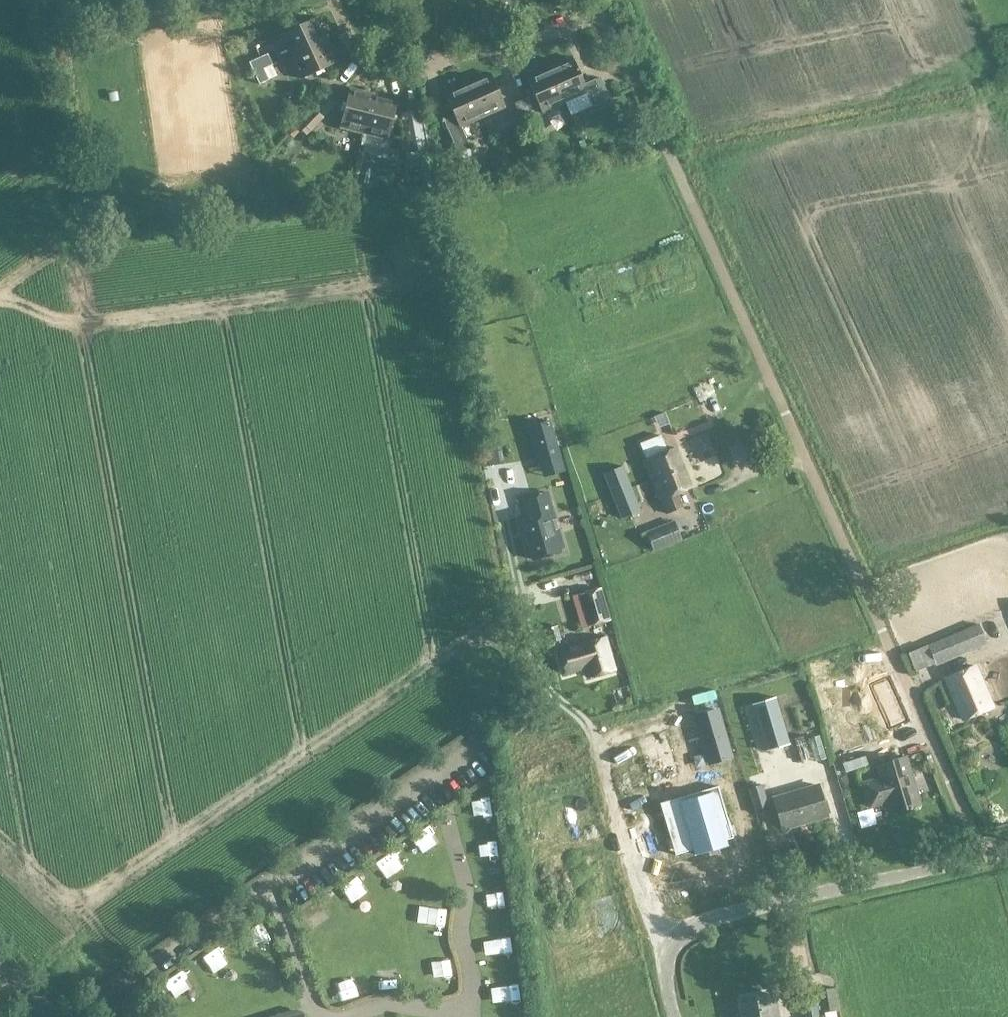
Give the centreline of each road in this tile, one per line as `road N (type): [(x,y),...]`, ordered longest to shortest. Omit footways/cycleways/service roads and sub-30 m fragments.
road 1 (unclassified): [(983,857),(608,0)]
road 2 (unclassified): [(674,1016),(669,954),(698,924),(983,857)]

